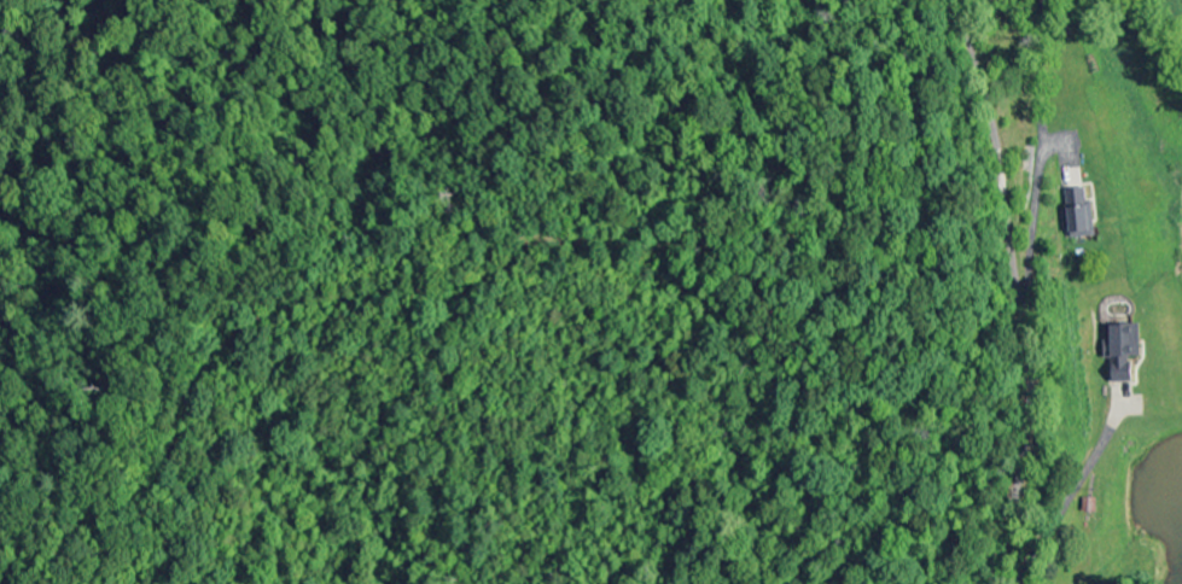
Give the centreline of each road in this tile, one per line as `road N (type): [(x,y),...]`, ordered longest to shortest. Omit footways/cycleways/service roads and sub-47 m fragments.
road 1 (residential): [(991,583),(1023,460),(1026,343),(1002,165),(979,69),(947,0)]

